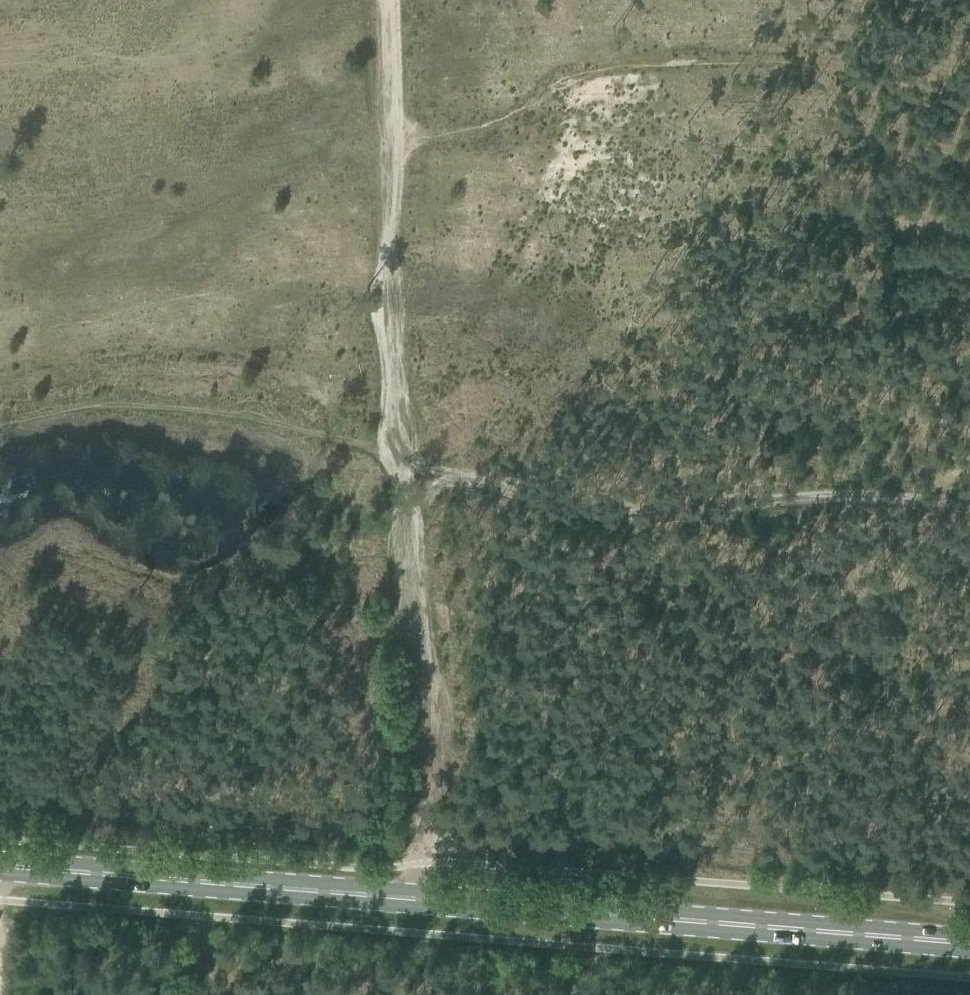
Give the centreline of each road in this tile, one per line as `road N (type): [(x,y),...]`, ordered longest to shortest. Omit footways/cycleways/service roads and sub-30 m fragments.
road 1 (primary): [(969,948),(0,867)]
road 2 (track): [(969,510),(824,504),(592,516),(399,455)]
road 3 (track): [(399,455),(423,787),(410,933)]
road 4 (track): [(399,455),(385,0)]
road 5 (track): [(399,455),(163,407),(79,407),(0,426)]
road 6 (track): [(969,94),(789,57)]

